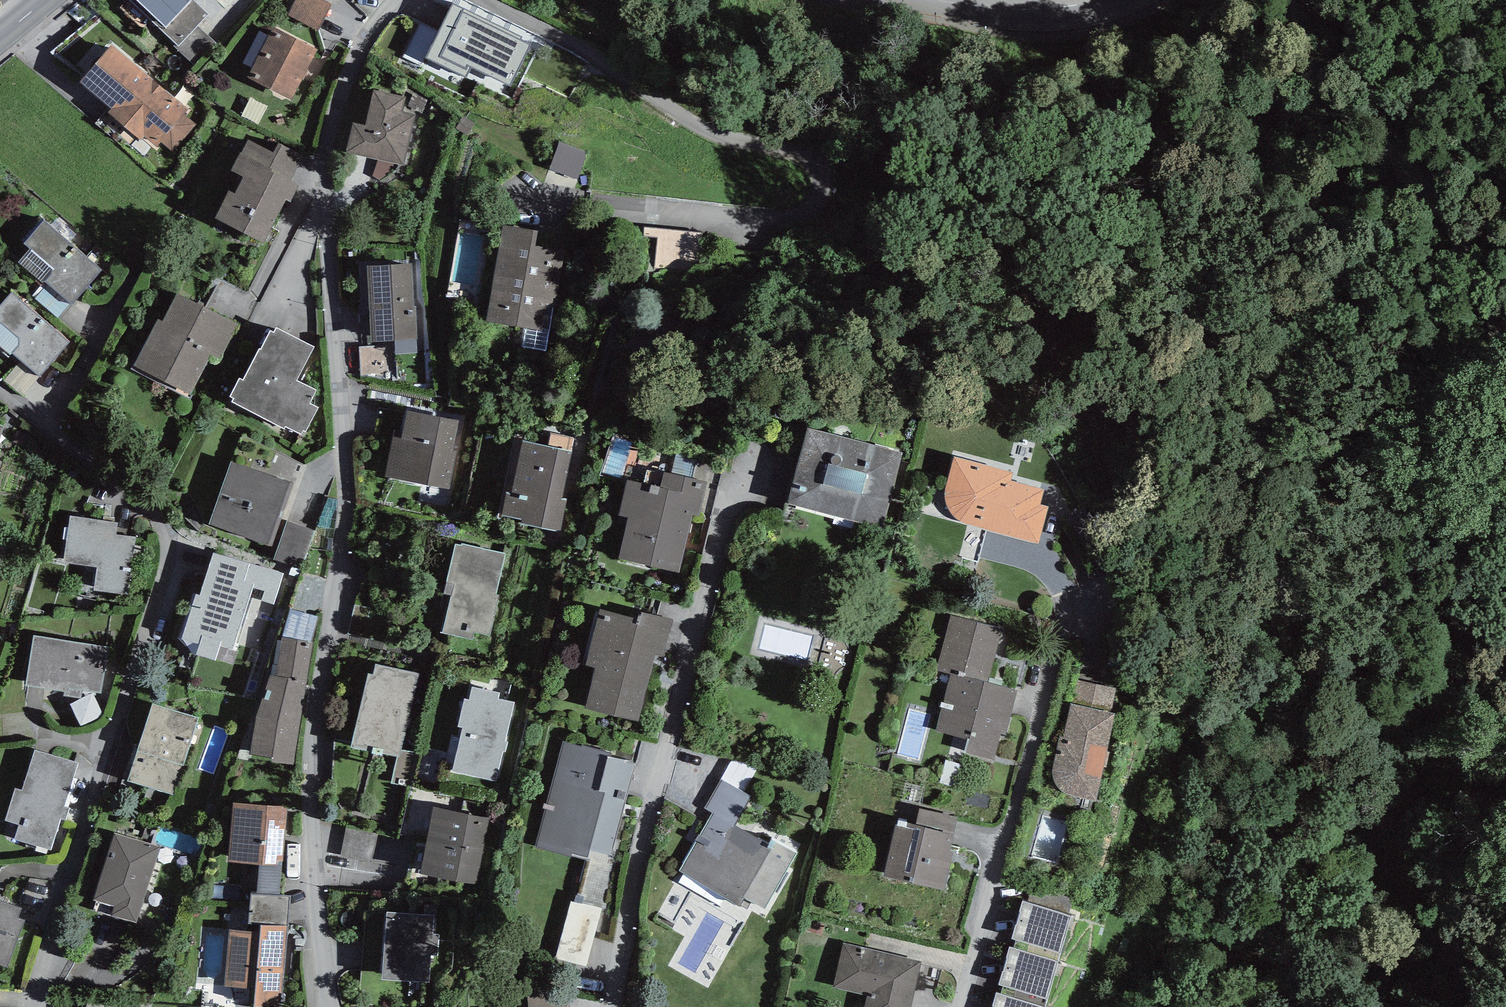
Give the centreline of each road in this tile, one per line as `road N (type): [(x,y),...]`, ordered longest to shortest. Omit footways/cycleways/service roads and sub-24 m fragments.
road 1 (trunk): [(0,699),(883,457),(1505,310)]
road 2 (residential): [(332,1006),(311,814),(337,598),(346,419),(324,242),(325,163),(355,68),(410,0)]
road 3 (track): [(1161,1006),(1179,954),(1231,890),(1359,784),(1382,750),(1381,710),(1322,616),(1327,573),(1376,513),(1505,393)]
road 4 (residential): [(0,387),(142,504),(159,529),(161,553),(160,601),(38,960),(37,1006)]
road 5 (residential): [(725,474),(612,1006)]
road 6 (residential): [(959,1006),(1071,601)]
road 7 (track): [(1303,0),(1317,101),(1439,214),(1505,342)]
road 8 (tertiary): [(1100,0),(1050,9),(942,0)]

